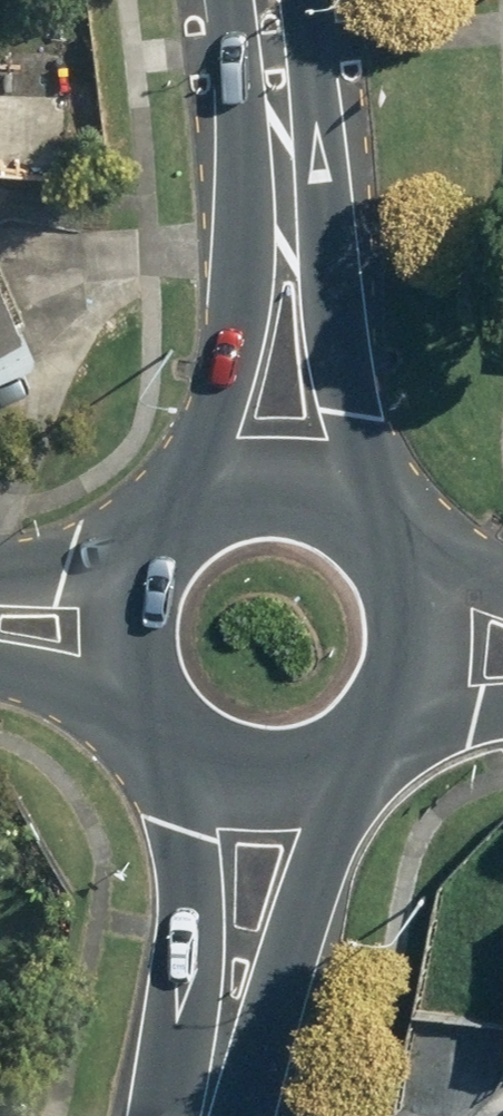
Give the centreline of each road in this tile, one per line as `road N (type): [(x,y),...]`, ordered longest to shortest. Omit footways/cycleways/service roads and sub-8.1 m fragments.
road 1 (secondary): [(159,537),(214,406),(237,312),(245,175),(231,17),(238,0)]
road 2 (secondary): [(299,0),(308,12),(329,247),(354,417),(355,505)]
road 3 (secondary): [(390,776),(220,1045)]
road 4 (secondary): [(220,1045),(146,752)]
road 5 (secondary): [(390,776),(343,805),(290,818),(236,812),(186,790),(146,752)]
road 6 (secondary): [(159,537),(202,506),(252,489),(304,489),(355,505)]
road 7 (secondary): [(408,549),(438,604),(445,666),(428,726)]
road 8 (tertiary): [(0,586),(127,585)]
road 9 (tertiary): [(120,702),(0,672)]

